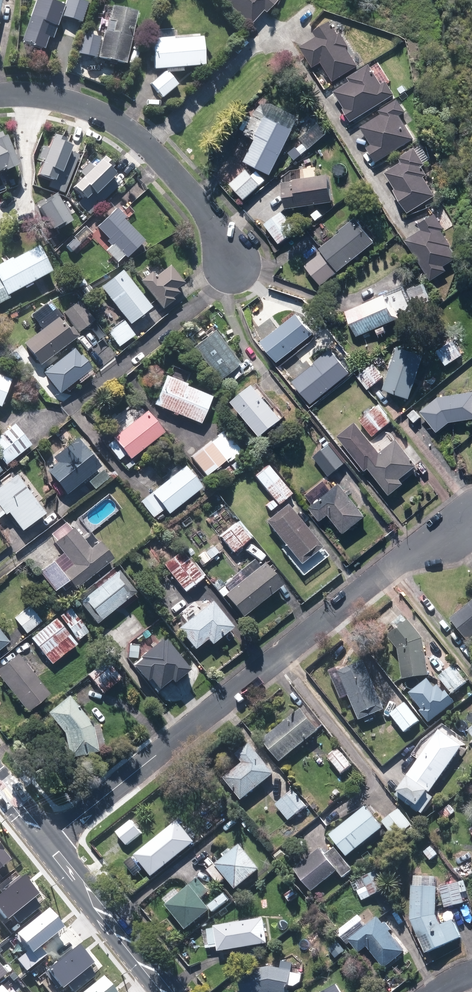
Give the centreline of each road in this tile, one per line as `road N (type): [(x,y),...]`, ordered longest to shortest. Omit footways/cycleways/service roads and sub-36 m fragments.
road 1 (residential): [(471,513),(421,545),(50,840)]
road 2 (residential): [(234,267),(182,178),(118,123),(65,100),(0,94)]
road 3 (secondary): [(50,840),(170,991)]

